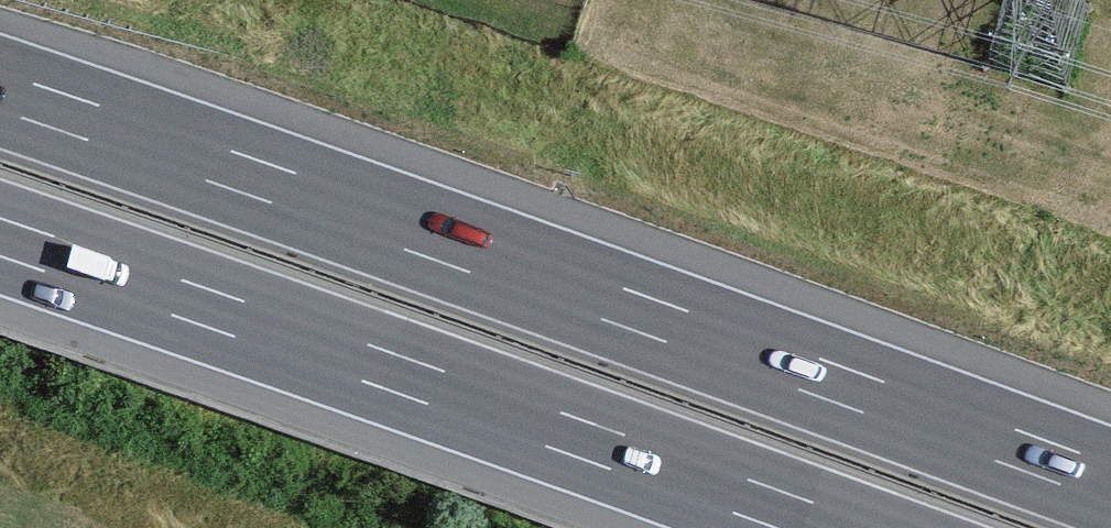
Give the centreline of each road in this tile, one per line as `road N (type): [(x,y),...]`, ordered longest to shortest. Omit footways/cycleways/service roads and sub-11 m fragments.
road 1 (motorway): [(1110,485),(0,93)]
road 2 (motorway): [(0,239),(825,527)]

